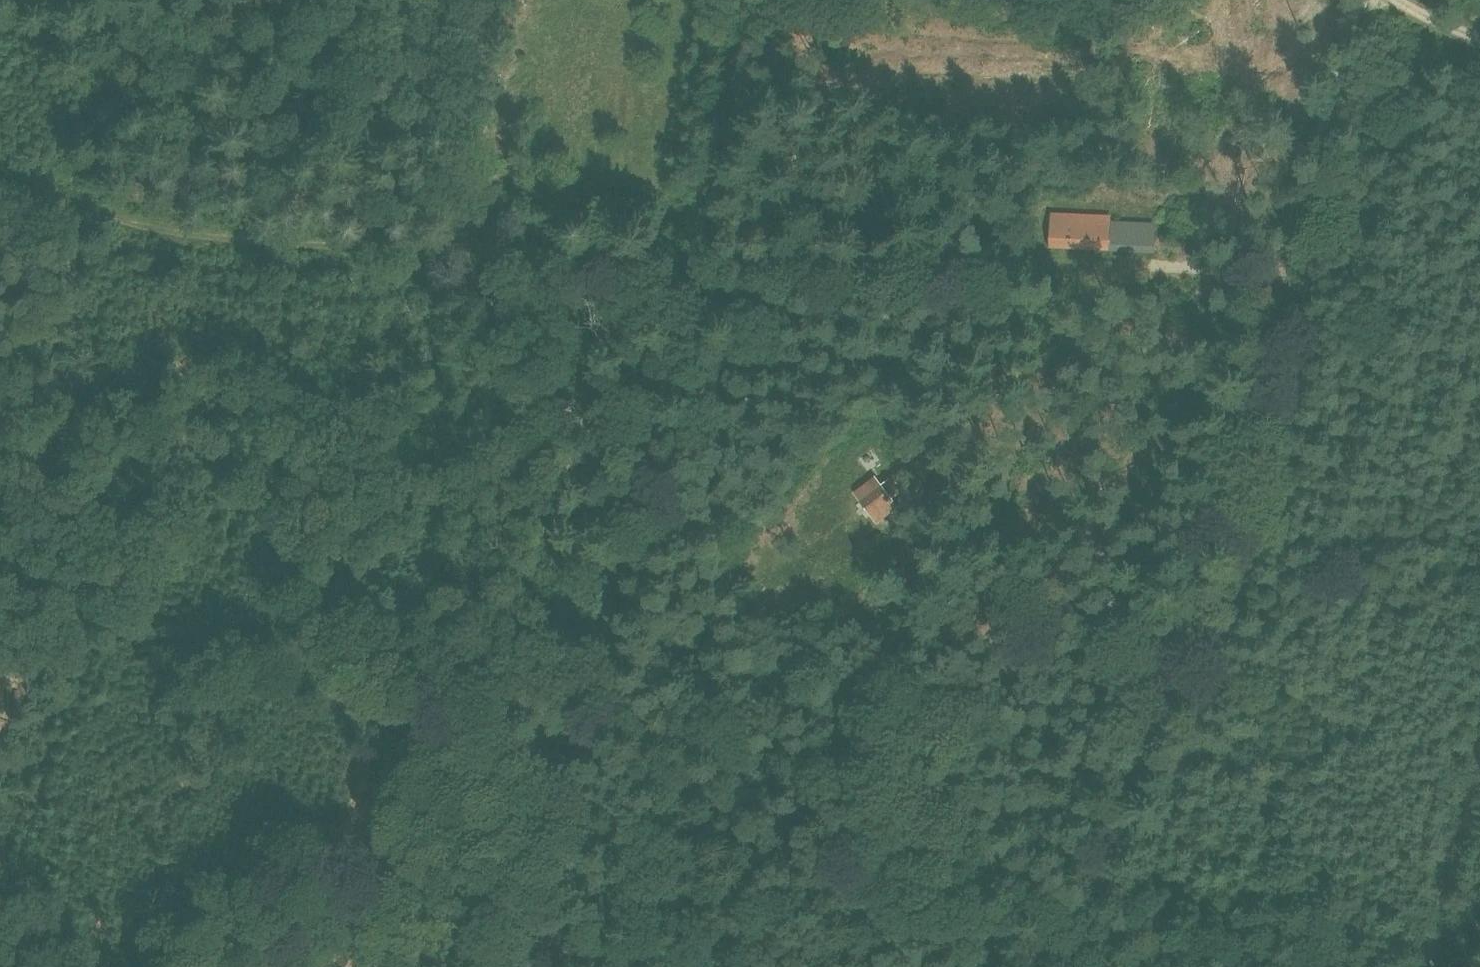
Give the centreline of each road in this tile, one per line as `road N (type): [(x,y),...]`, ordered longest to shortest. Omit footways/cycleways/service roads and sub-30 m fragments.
road 1 (track): [(698,257),(1151,268)]
road 2 (track): [(798,966),(896,544)]
road 3 (track): [(1427,966),(1479,785)]
road 4 (track): [(1479,51),(1365,0)]

